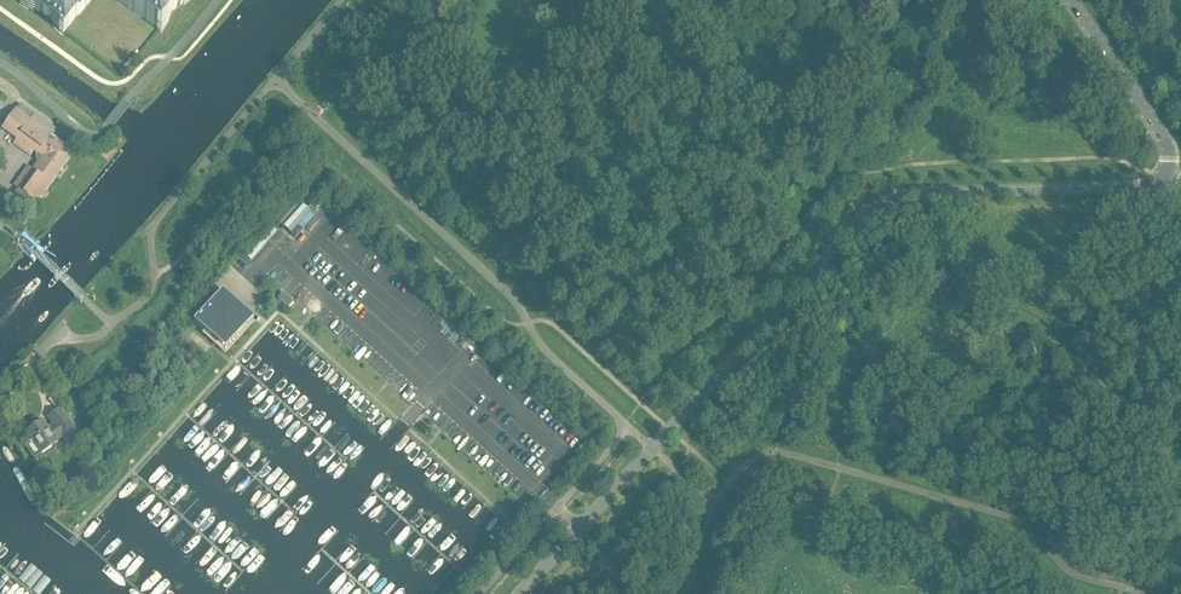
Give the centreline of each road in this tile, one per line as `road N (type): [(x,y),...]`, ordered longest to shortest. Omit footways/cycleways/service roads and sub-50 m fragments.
road 1 (unclassified): [(519,593),(878,205),(925,193),(1165,187)]
road 2 (track): [(640,403),(791,242),(813,201),(856,174),(1104,157),(1180,176)]
road 3 (unclassified): [(112,322),(150,292),(156,221),(341,0)]
road 4 (unclassified): [(1071,0),(1169,147),(1165,187)]

